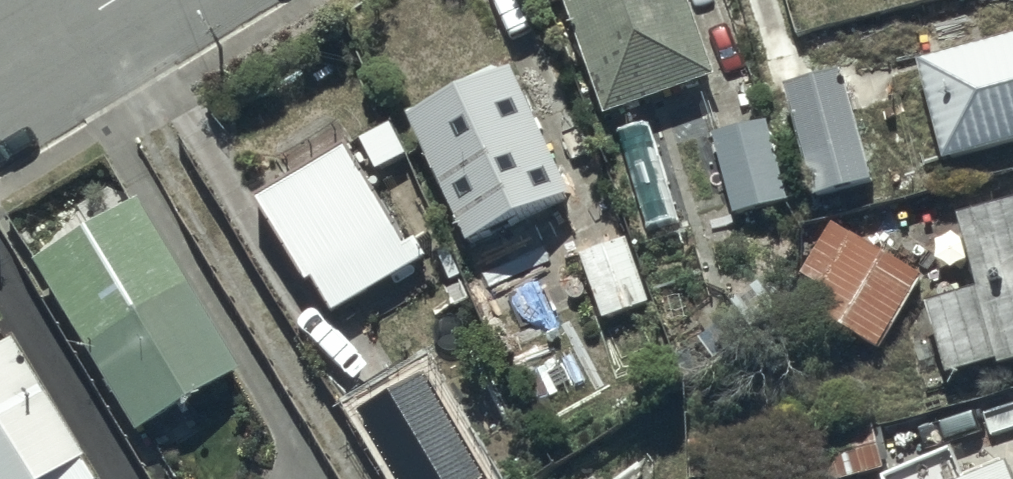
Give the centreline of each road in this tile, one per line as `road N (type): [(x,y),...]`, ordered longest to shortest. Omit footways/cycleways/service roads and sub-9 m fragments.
road 1 (residential): [(110,0),(0,67)]

